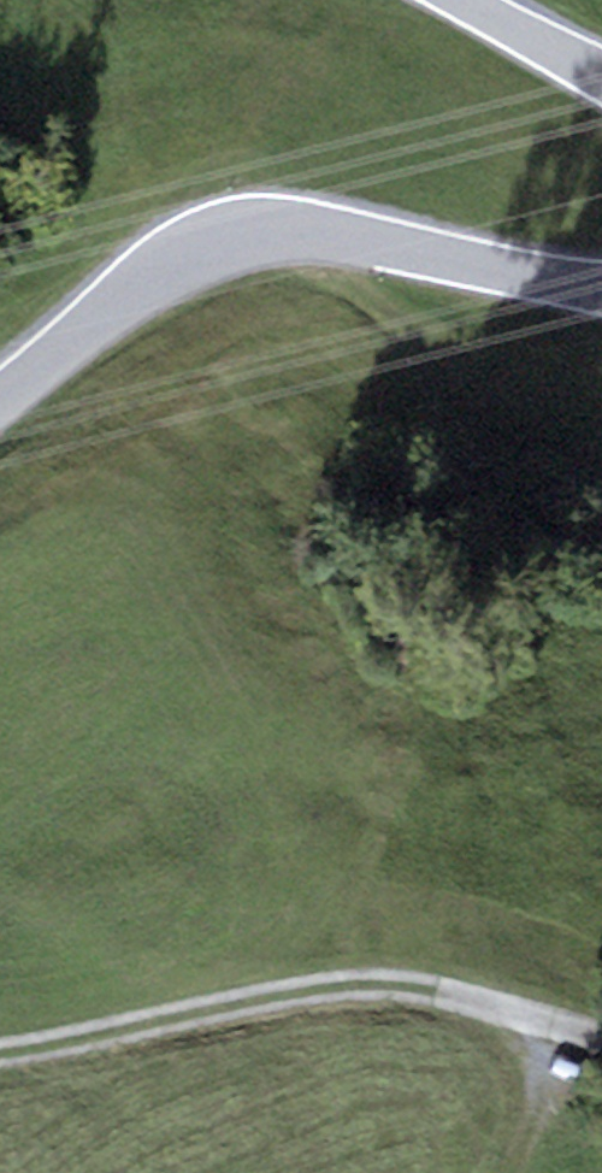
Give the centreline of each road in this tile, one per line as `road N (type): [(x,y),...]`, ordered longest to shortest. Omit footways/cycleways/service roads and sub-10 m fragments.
road 1 (unclassified): [(0,406),(158,274),(240,231),(346,239),(601,286)]
road 2 (track): [(0,1051),(335,987),(436,992),(601,1040)]
road 3 (unclassified): [(601,78),(462,0)]
road 4 (track): [(560,1028),(497,1172)]

